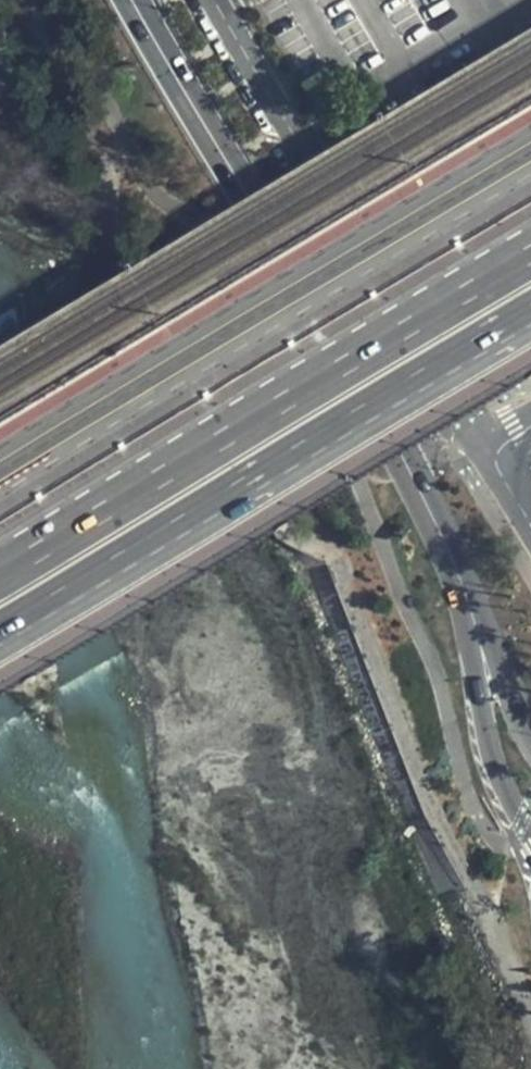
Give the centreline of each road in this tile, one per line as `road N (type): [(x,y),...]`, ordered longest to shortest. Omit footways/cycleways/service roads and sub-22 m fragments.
road 1 (secondary): [(135,0),(402,451),(460,569),(476,621)]
road 2 (primary): [(0,469),(530,151)]
road 3 (primary): [(0,620),(530,304)]
road 4 (primary): [(530,248),(0,563)]
road 5 (unclassified): [(214,0),(486,455)]
road 6 (secondary): [(476,621),(493,755),(530,834)]
road 7 (secondary): [(530,736),(476,621)]

